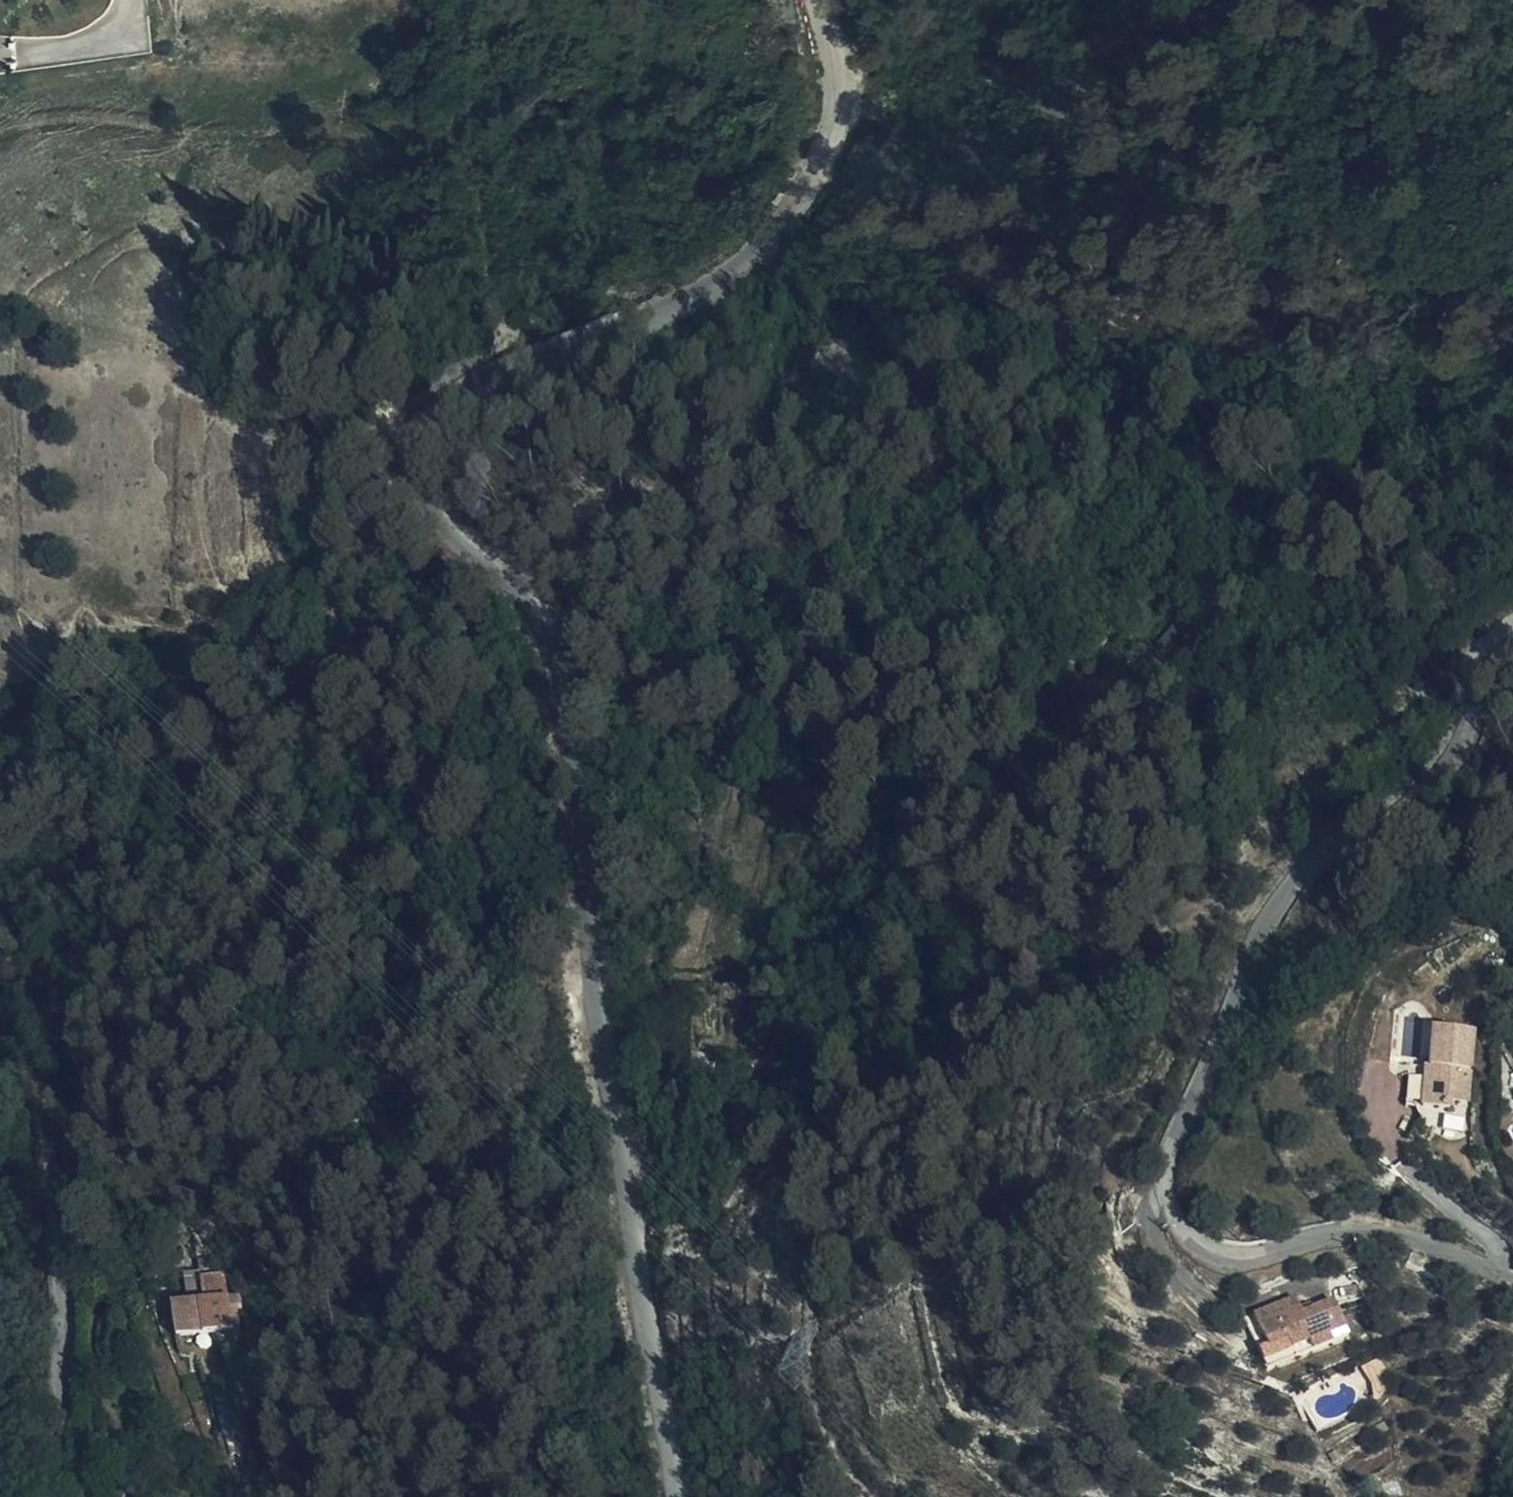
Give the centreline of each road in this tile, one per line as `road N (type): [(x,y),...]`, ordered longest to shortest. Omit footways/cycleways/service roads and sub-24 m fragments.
road 1 (unclassified): [(824,0),(840,69),(840,124),(793,225),(714,286),(481,377),(432,412),(405,455),(411,489),(428,517),(500,569),(537,621),(560,688),(646,1327),(679,1496)]
road 2 (unclassified): [(1512,1278),(1387,1231),(1348,1231),(1223,1256),(1185,1231),(1169,1202),(1167,1176),(1242,965),(1288,892),(1425,767),(1512,642)]
road 3 (residential): [(0,954),(51,1125),(67,1287),(55,1496)]

